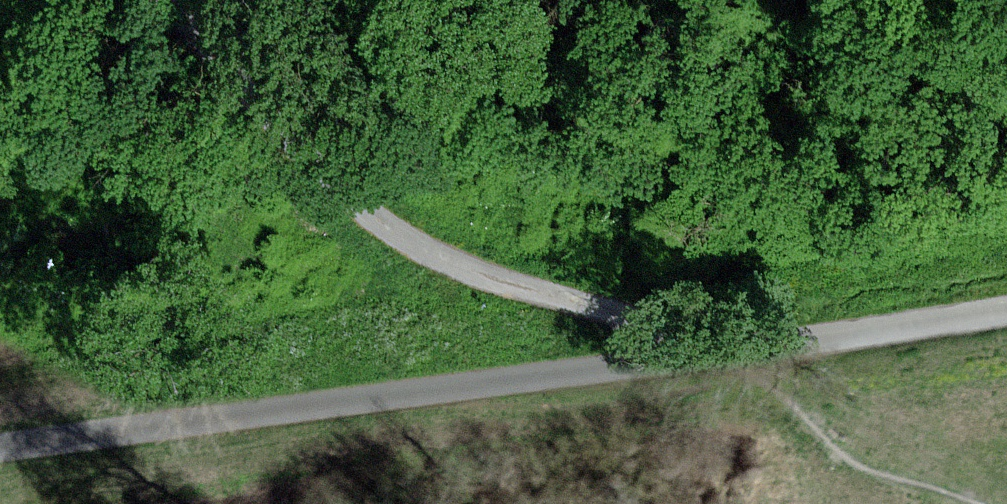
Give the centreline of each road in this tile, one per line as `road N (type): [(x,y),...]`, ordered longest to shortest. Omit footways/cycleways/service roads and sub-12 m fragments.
road 1 (track): [(0,452),(1006,314)]
road 2 (track): [(166,0),(360,205),(463,270),(586,303),(725,357)]

